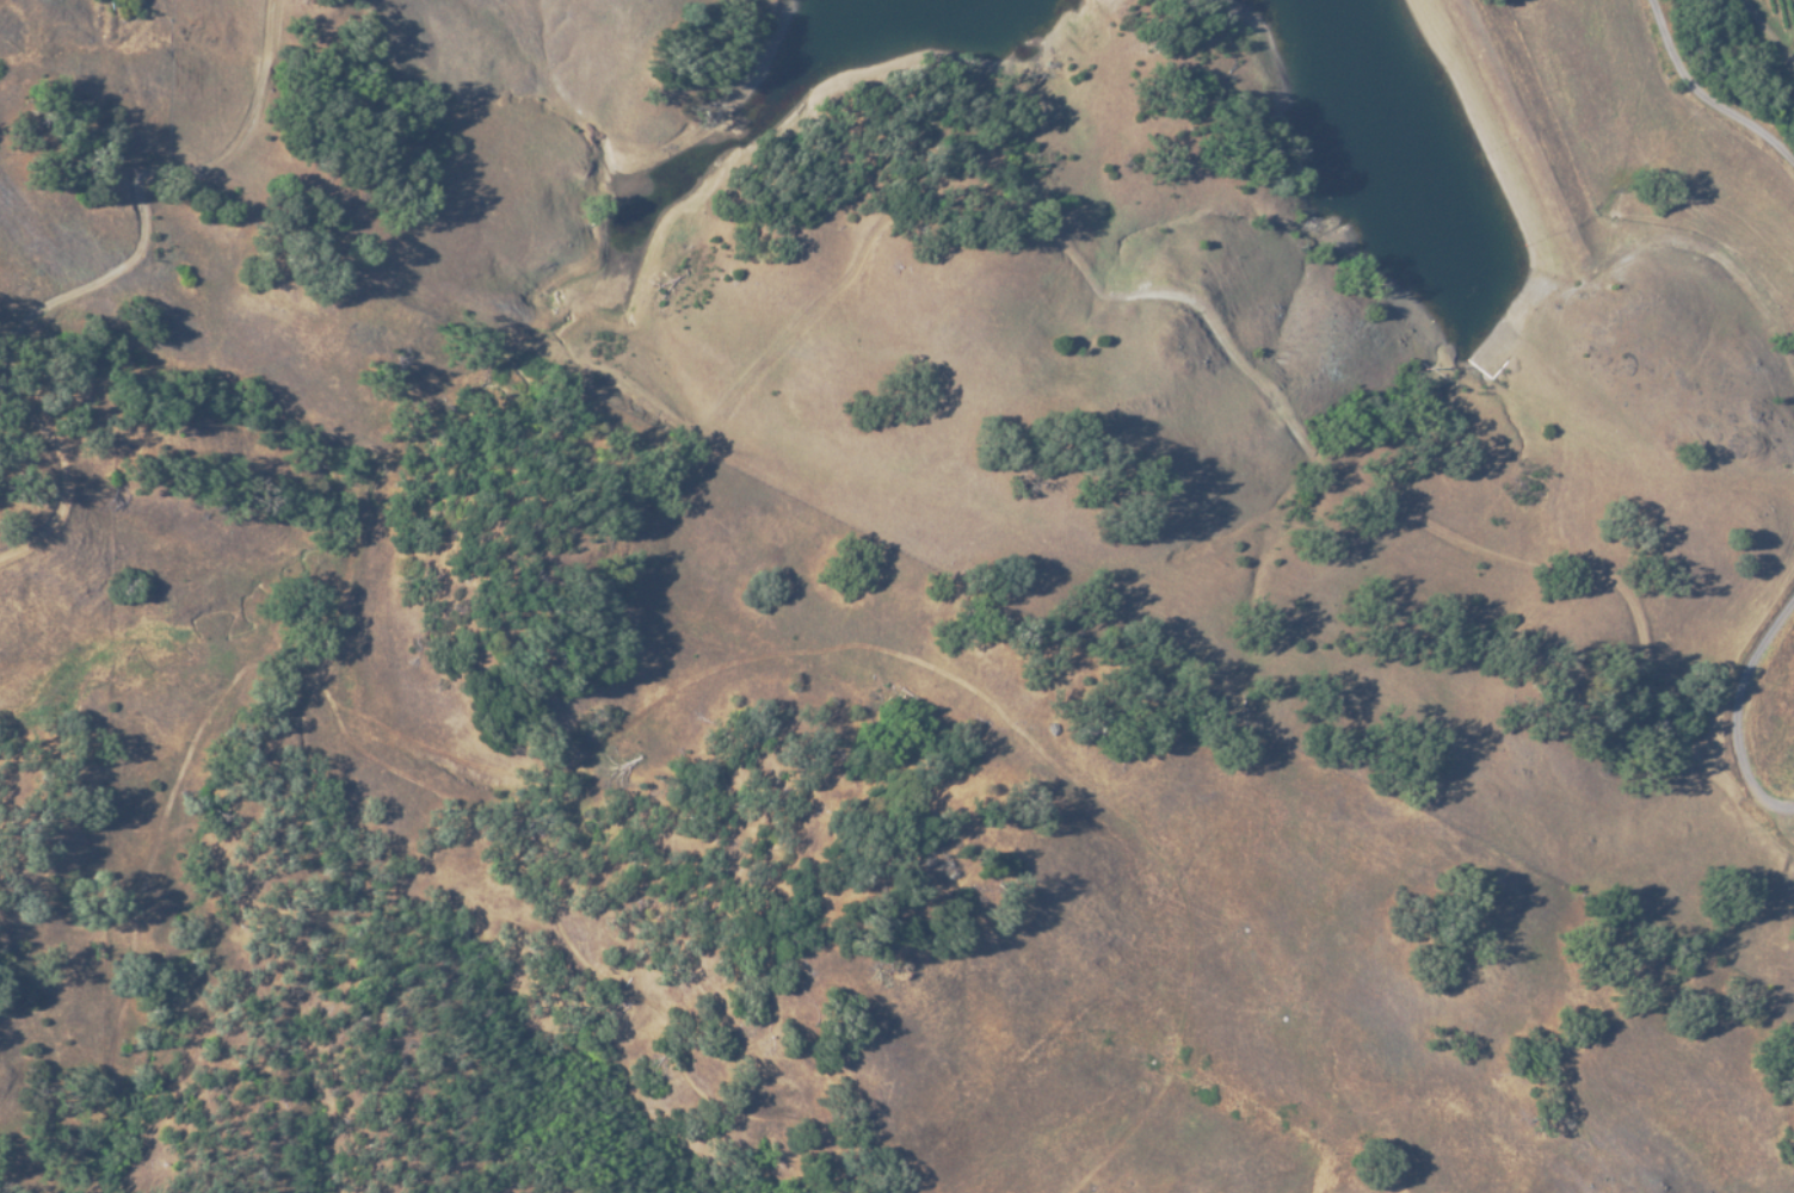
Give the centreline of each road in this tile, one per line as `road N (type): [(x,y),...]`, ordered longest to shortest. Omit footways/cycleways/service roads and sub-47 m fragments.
road 1 (track): [(1793,803),(1778,798),(1759,768),(1793,622)]

